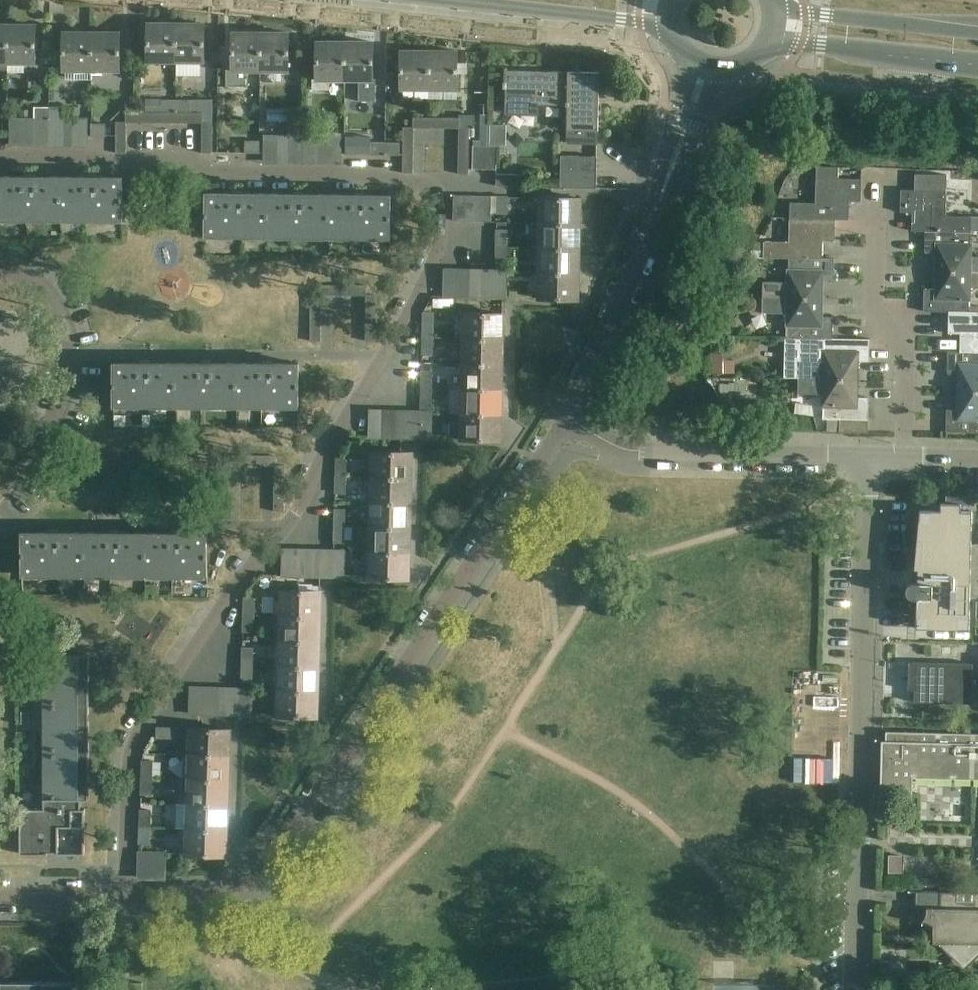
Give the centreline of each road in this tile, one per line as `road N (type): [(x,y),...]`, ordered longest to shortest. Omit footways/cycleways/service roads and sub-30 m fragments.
road 1 (residential): [(125,895),(134,741),(222,604),(298,509),(422,286),(440,242),(441,203),(436,190),(413,180),(229,177),(133,161),(0,160)]
road 2 (residential): [(125,895),(223,890),(281,852),(569,418)]
road 3 (residential): [(855,989),(868,456)]
road 4 (residential): [(569,418),(632,450),(868,456)]
road 5 (residential): [(905,457),(907,357),(876,305),(878,173)]
road 6 (secondary): [(436,0),(667,29)]
road 7 (residential): [(569,418),(657,207)]
road 8 (secondary): [(771,43),(977,64)]
road 9 (secondary): [(977,27),(824,15),(773,3)]
road 10 (residential): [(0,490),(46,429),(66,354)]
road 11 (residential): [(657,207),(689,149),(714,74)]
road 12 (residential): [(694,67),(657,207)]
road 13 (residential): [(0,895),(125,895)]

